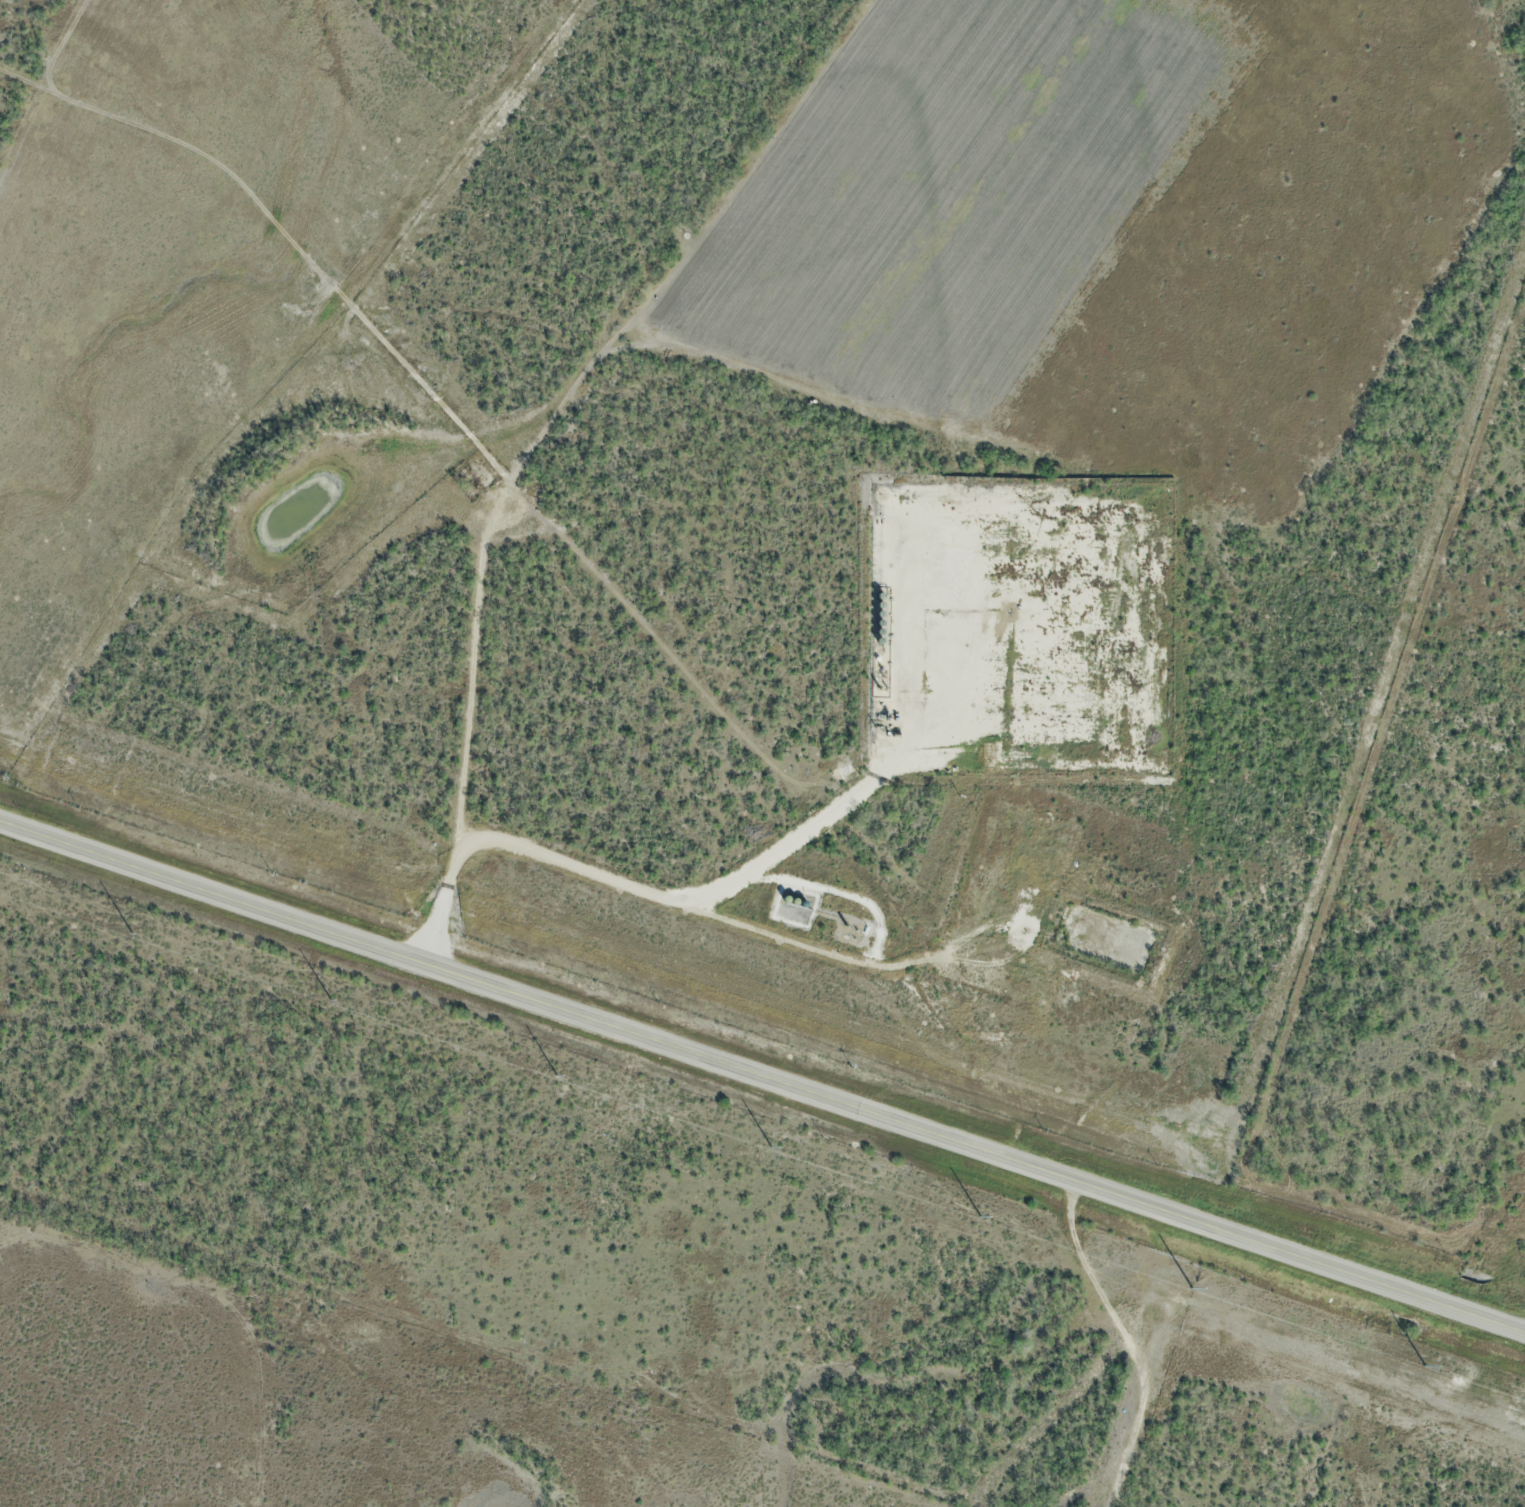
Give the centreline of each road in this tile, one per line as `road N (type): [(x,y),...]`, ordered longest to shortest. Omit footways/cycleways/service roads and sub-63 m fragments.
road 1 (primary): [(1524,1332),(0,824)]
road 2 (track): [(1106,1506),(1141,1401),(1138,1374),(1068,1232),(1069,1179)]

